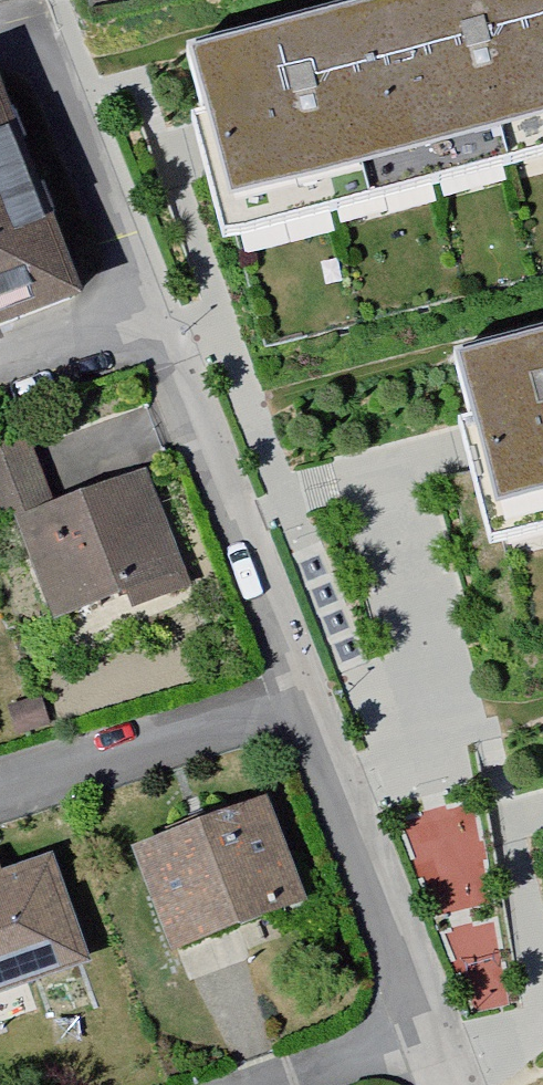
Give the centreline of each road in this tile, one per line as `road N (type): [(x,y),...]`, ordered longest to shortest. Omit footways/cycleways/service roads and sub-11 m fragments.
road 1 (residential): [(300,679),(150,326)]
road 2 (residential): [(427,1038),(300,679)]
road 3 (residential): [(150,326),(42,49),(0,58)]
road 4 (residential): [(0,781),(300,679)]
road 5 (residential): [(150,326),(0,366)]
road 6 (residential): [(427,1038),(287,1084)]

